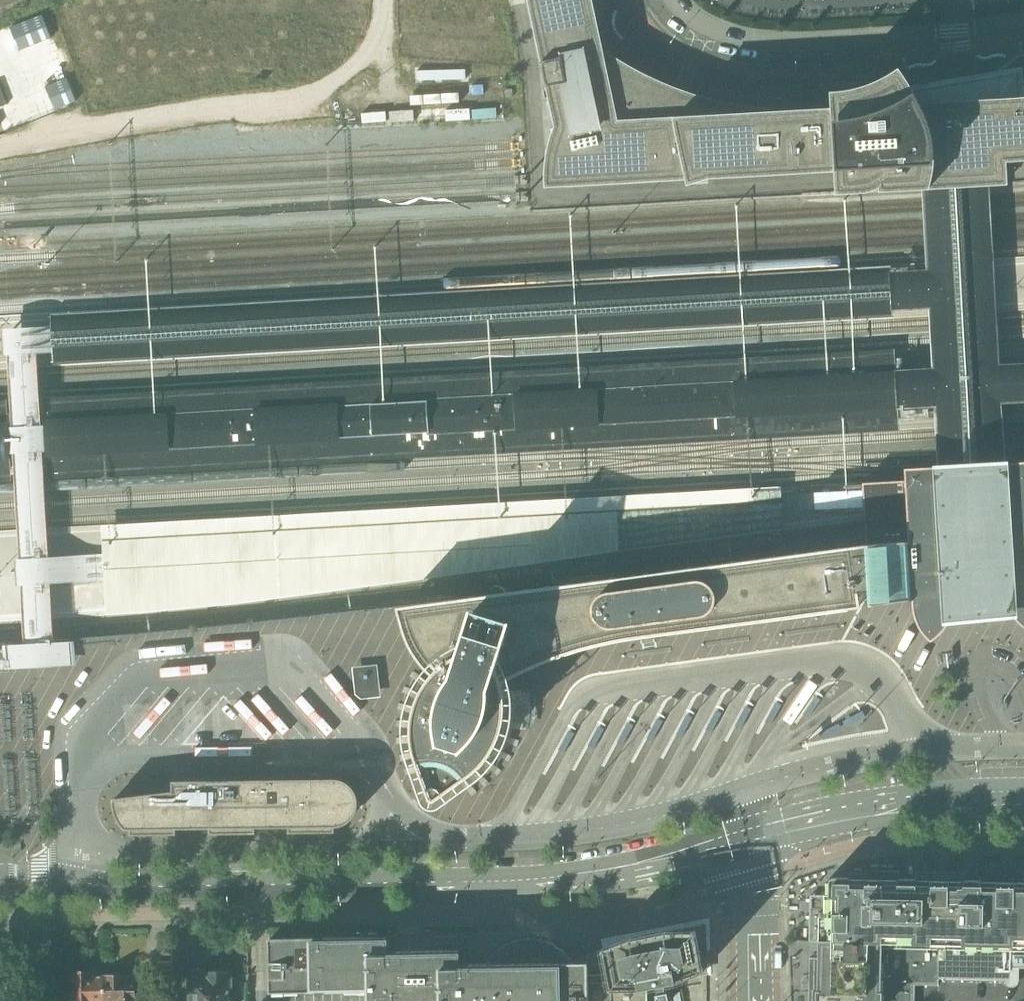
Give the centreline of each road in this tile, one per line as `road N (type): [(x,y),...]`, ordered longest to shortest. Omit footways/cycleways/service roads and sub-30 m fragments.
road 1 (secondary): [(549,885),(85,886)]
road 2 (residential): [(676,0),(715,30),(767,41),(917,37),(1023,20)]
road 3 (secondary): [(1023,785),(963,786),(751,828)]
road 4 (secondary): [(752,854),(902,817),(1023,811)]
road 5 (secondary): [(751,828),(549,885)]
road 6 (secondary): [(549,885),(752,854)]
road 7 (residential): [(756,1000),(752,854)]

